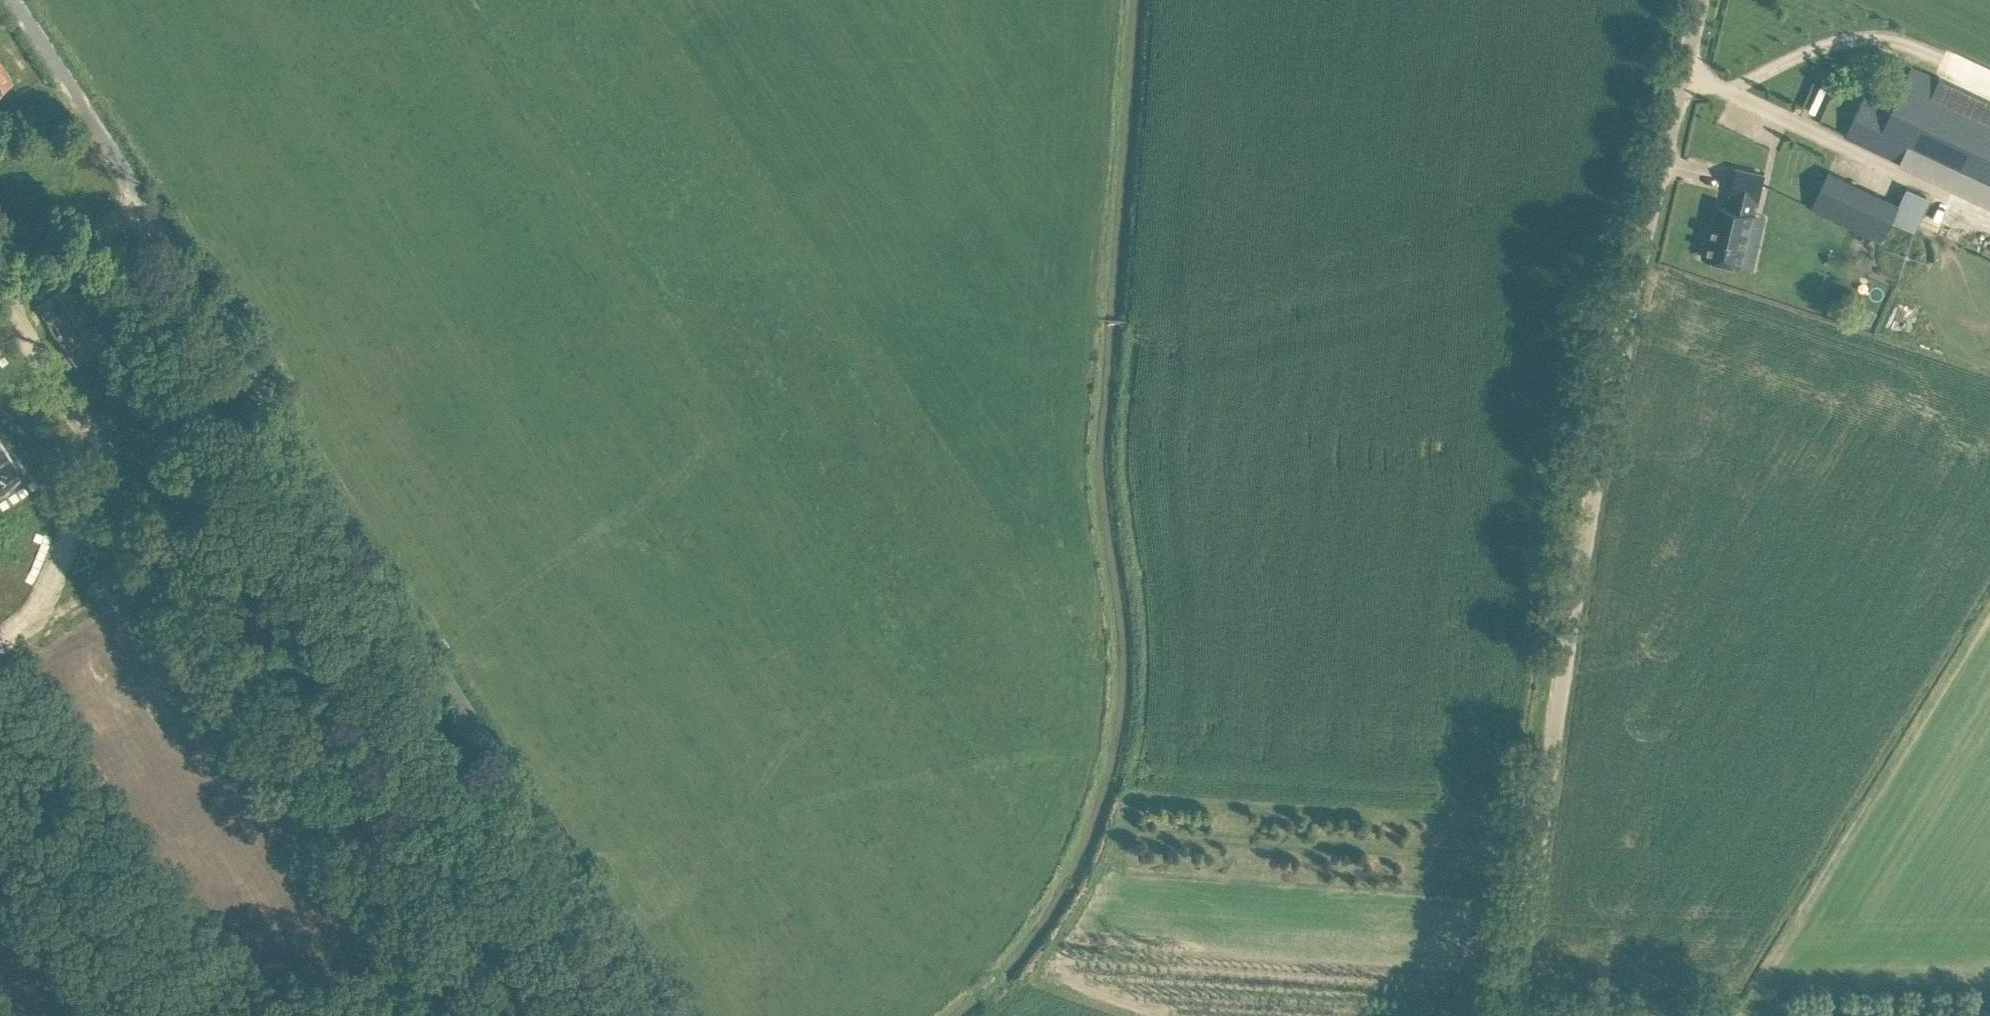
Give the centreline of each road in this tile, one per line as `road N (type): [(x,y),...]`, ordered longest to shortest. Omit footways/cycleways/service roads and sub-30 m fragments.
road 1 (unclassified): [(1520,1015),(1523,938),(1596,474),(1699,0)]
road 2 (unclassified): [(668,1015),(142,199)]
road 3 (track): [(1516,1015),(1989,1007)]
road 4 (unclassified): [(13,0),(142,199)]

